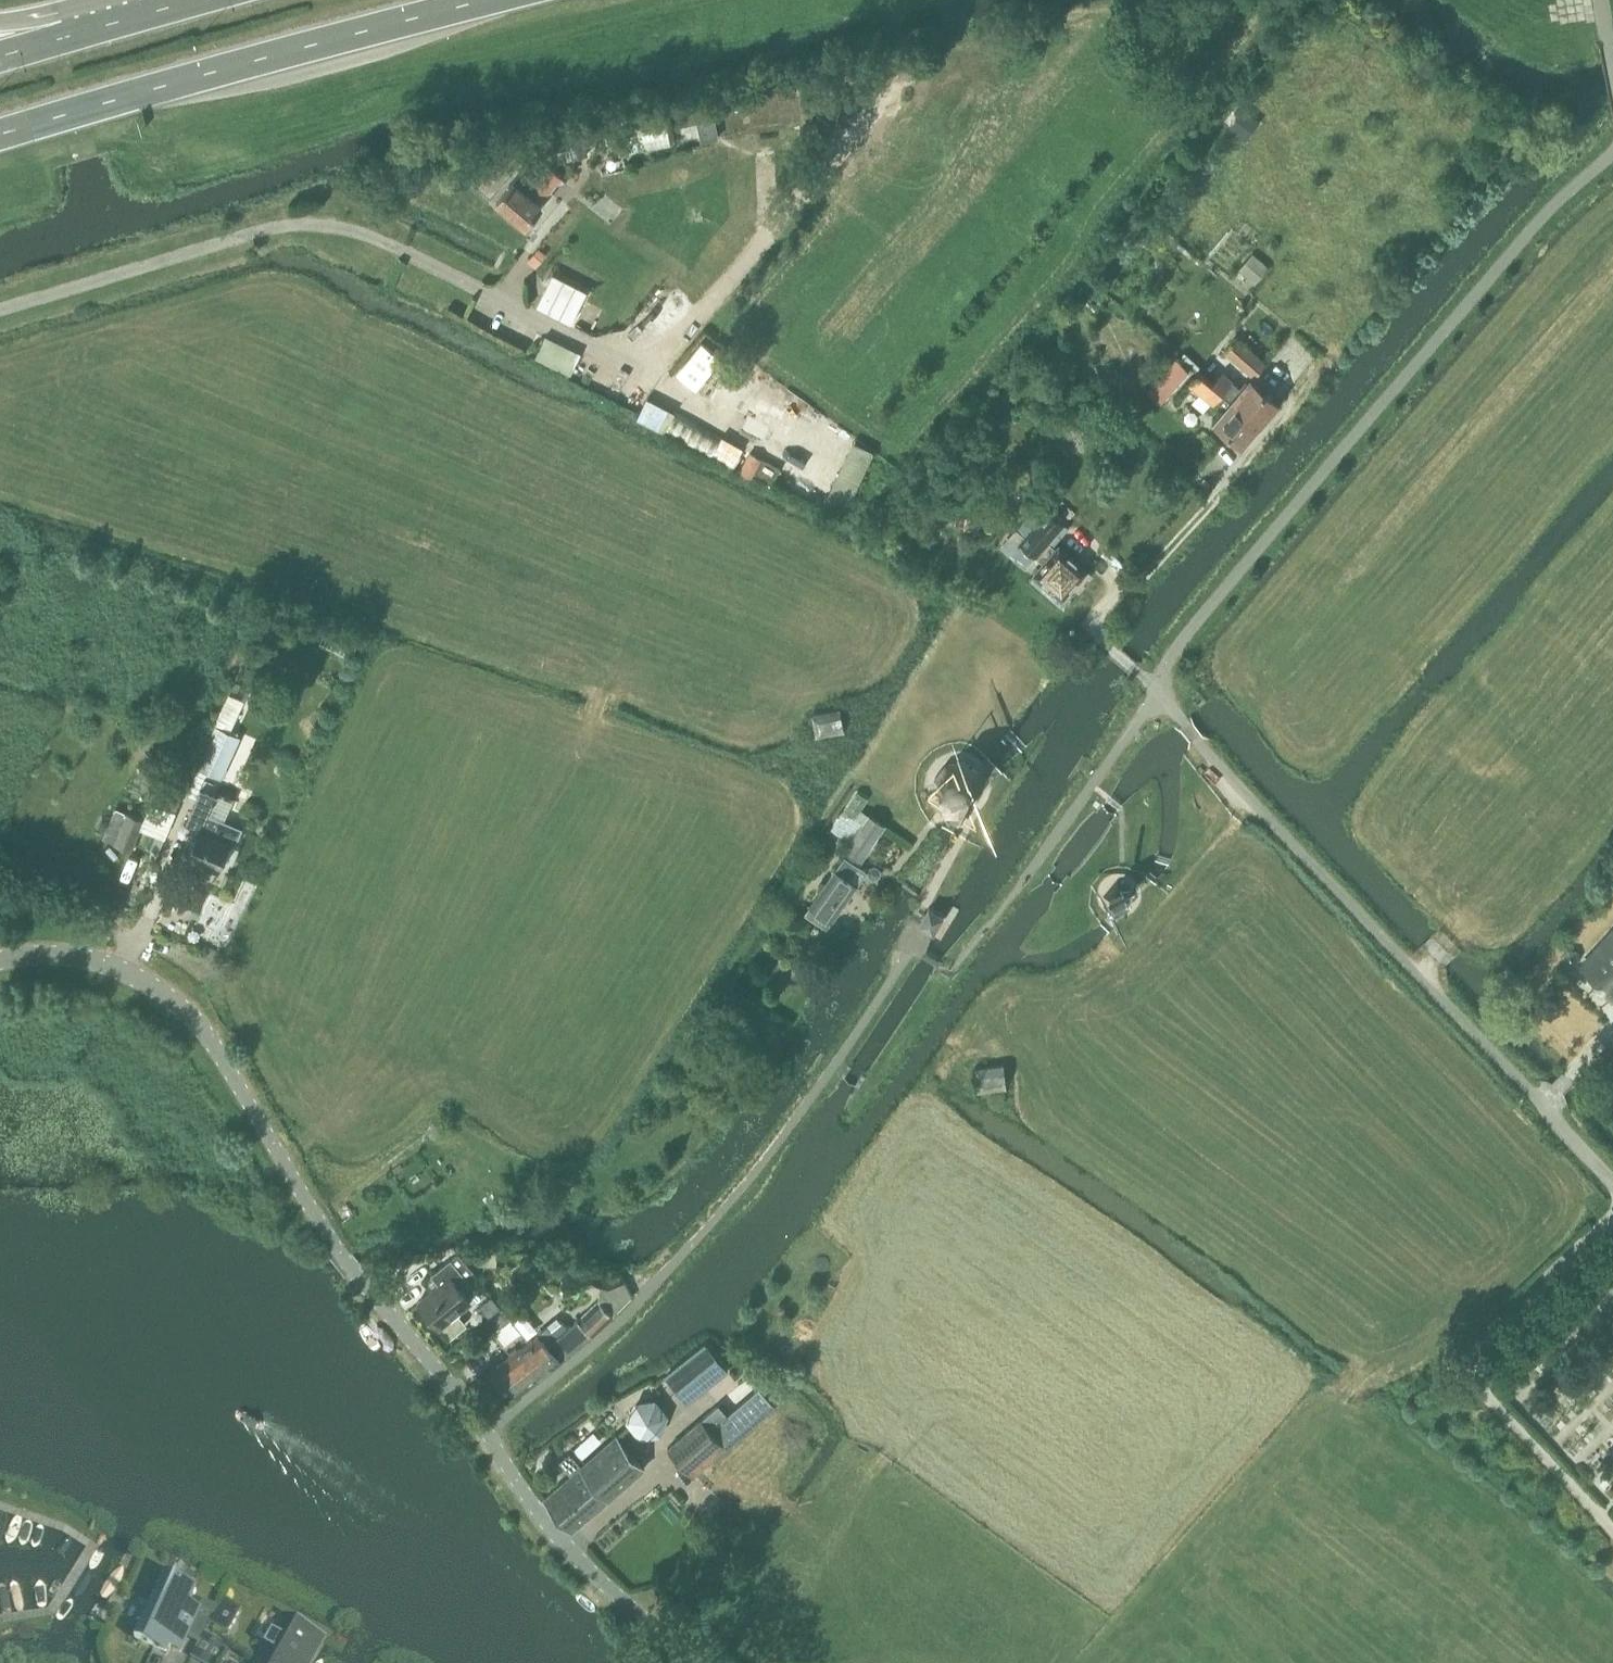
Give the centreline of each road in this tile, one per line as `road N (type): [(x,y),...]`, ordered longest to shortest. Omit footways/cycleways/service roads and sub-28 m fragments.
road 1 (unclassified): [(488,1432),(358,1275),(237,1078),(186,1013),(123,967),(50,955),(0,958)]
road 2 (unclassified): [(1612,1176),(1277,828),(1160,693)]
road 3 (unclassified): [(488,1432),(638,1305),(816,1091),(908,957)]
road 4 (primary): [(0,135),(485,0)]
road 5 (track): [(1612,1529),(1487,1391),(1476,1361),(1484,1341),(1612,1219)]
road 6 (unclassified): [(687,1662),(591,1574),(488,1432)]

